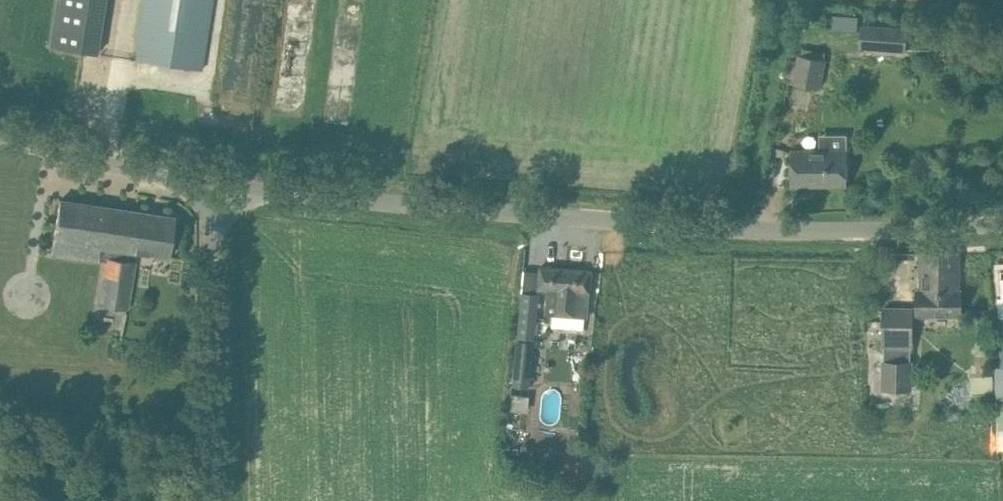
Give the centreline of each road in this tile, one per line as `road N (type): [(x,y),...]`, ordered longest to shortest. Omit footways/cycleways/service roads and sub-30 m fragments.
road 1 (unclassified): [(1002,224),(732,228),(215,187)]
road 2 (unclassified): [(217,500),(215,187)]
road 3 (unclassified): [(215,187),(0,139)]

